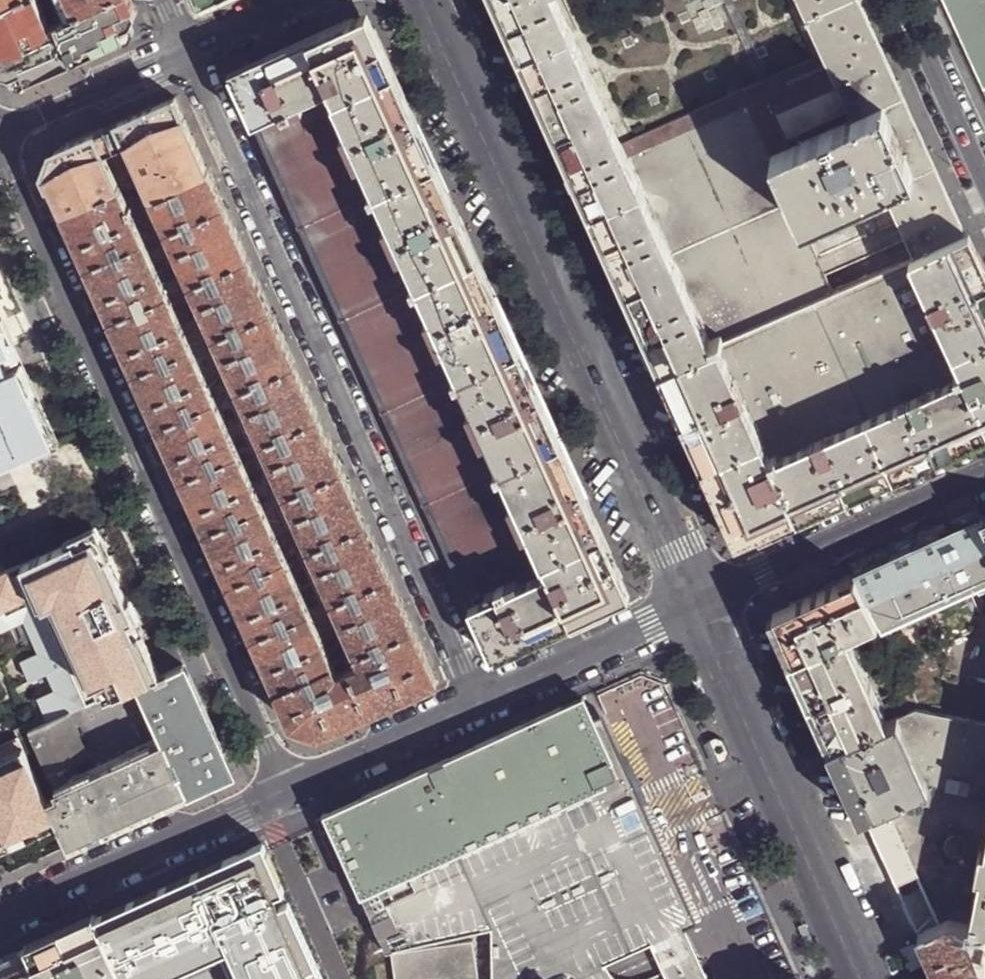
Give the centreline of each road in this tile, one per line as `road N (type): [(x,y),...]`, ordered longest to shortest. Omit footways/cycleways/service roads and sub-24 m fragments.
road 1 (residential): [(478,704),(189,49)]
road 2 (residential): [(0,157),(289,790)]
road 3 (tertiary): [(432,0),(699,604)]
road 4 (tertiary): [(699,604),(868,978)]
road 5 (residential): [(289,790),(0,921)]
road 6 (residential): [(984,475),(699,604)]
road 7 (residential): [(699,604),(478,704)]
road 8 (residential): [(478,704),(289,790)]
road 9 (residential): [(0,133),(189,49)]
road 10 (tertiary): [(984,183),(901,0)]

